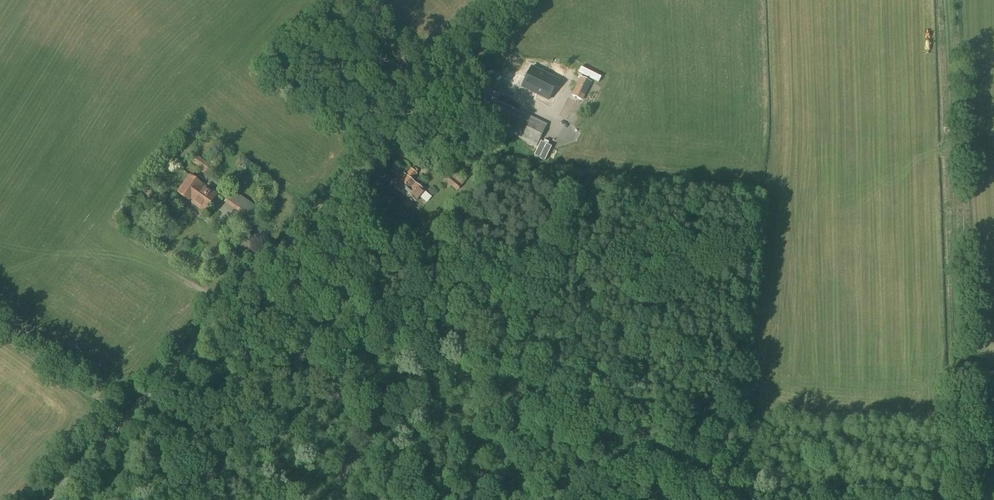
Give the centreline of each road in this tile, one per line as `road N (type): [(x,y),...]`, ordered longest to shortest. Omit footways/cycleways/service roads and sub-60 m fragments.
road 1 (unclassified): [(50,499),(516,0)]
road 2 (track): [(942,0),(961,374)]
road 3 (track): [(993,376),(961,374),(960,479),(937,499)]

